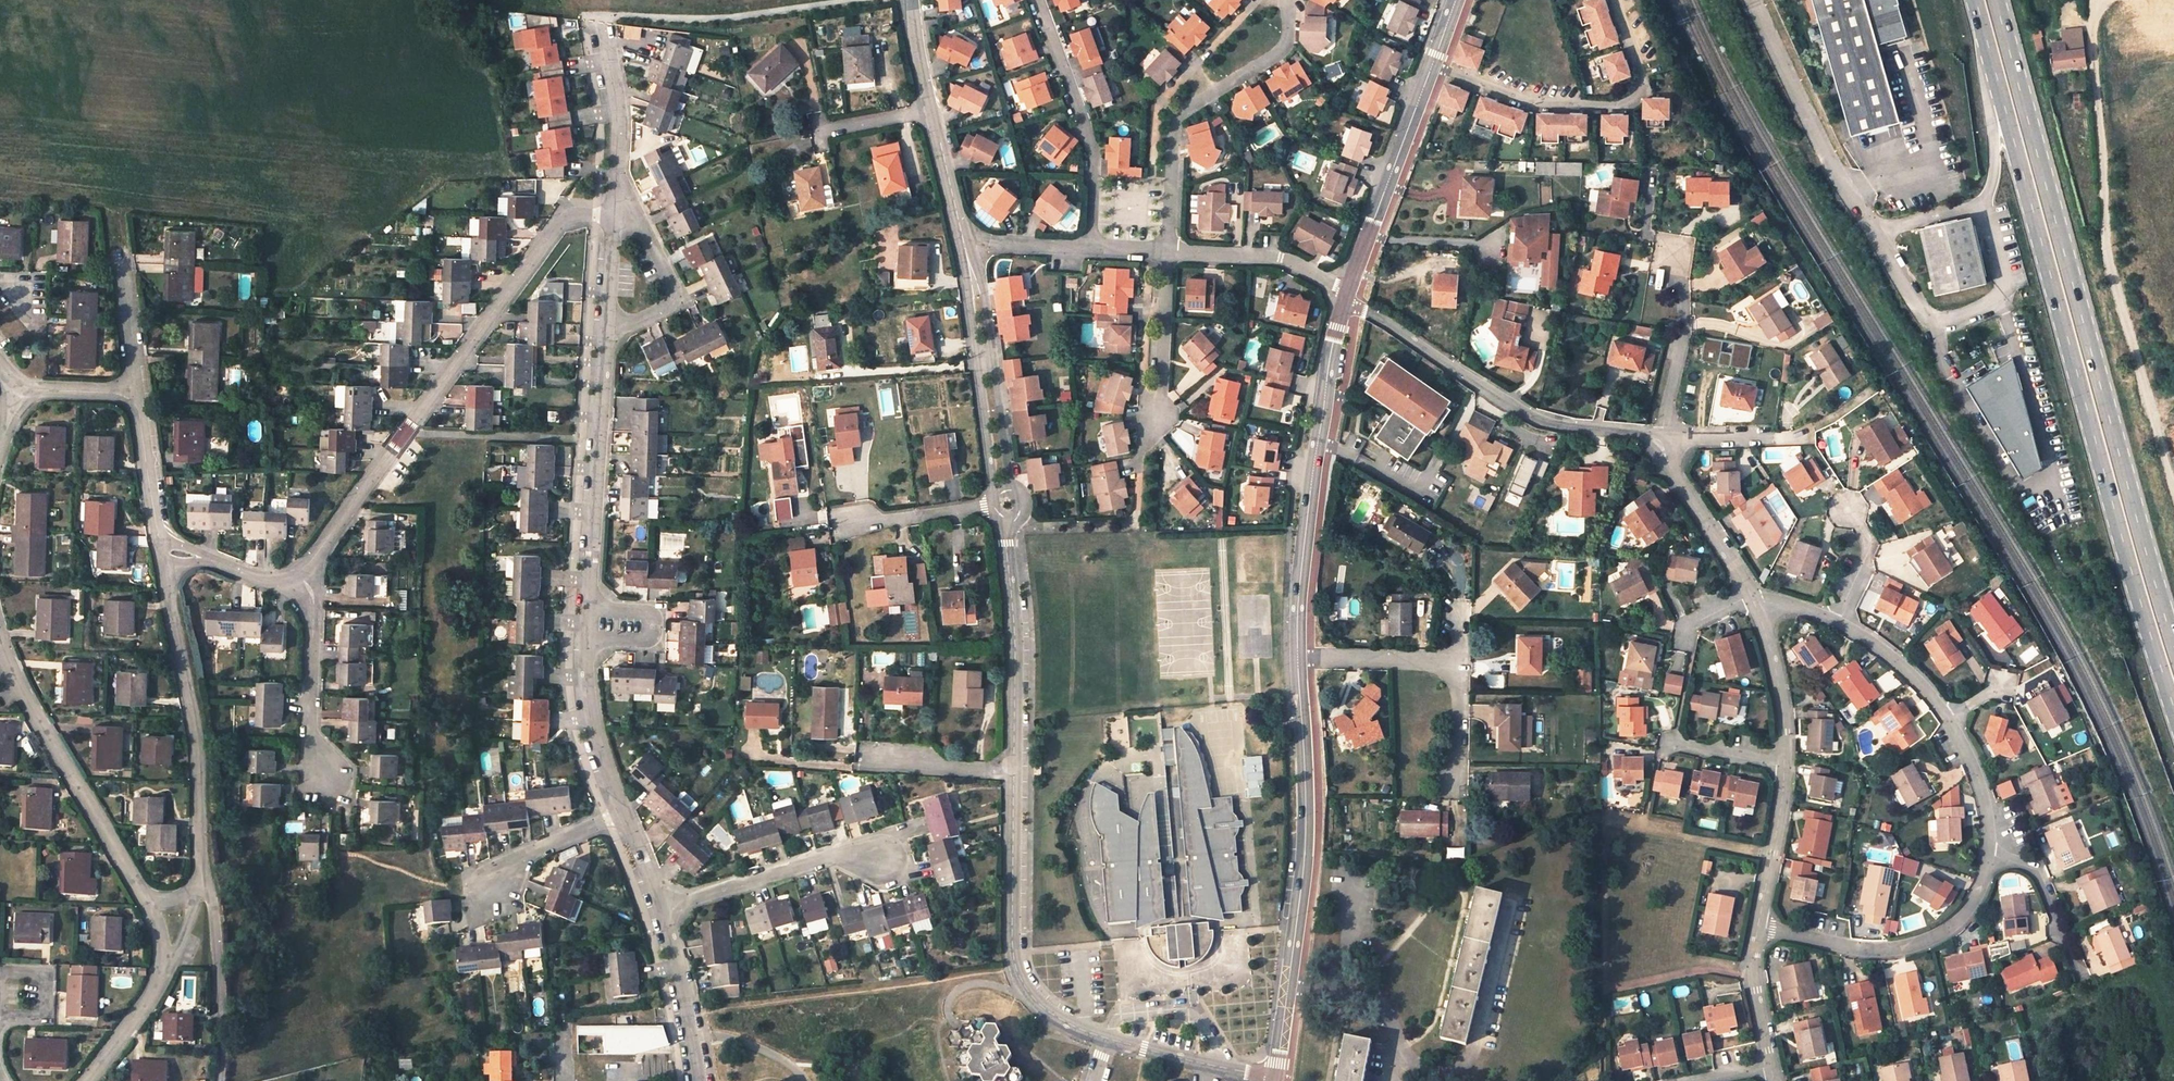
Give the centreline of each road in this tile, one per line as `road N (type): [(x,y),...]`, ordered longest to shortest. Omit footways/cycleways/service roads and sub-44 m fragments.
road 1 (primary): [(1977,0),(2173,706)]
road 2 (primary): [(2173,639),(1998,0)]
road 3 (residential): [(301,575),(562,219),(614,214)]
road 4 (track): [(2091,34),(2108,250),(2173,486)]
road 5 (unclassified): [(1996,301),(1944,325),(1923,316),(1824,152),(1755,0)]
road 6 (tertiary): [(1274,1079),(1311,826),(1298,659)]
road 7 (tertiary): [(1298,659),(1302,563),(1343,303)]
road 8 (residential): [(1660,440),(1530,416),(1389,323),(1343,303)]
road 9 (residential): [(162,551),(198,738),(205,885)]
road 10 (residential): [(1617,0),(1644,75),(1633,102),(1530,103),(1432,66)]
road 11 (unclassified): [(1016,774),(1015,964),(1038,1004),(1106,1038)]
road 12 (residential): [(1289,0),(1286,46),(1177,119),(1168,251)]
road 13 (residential): [(147,903),(14,678),(0,637)]
road 14 (residential): [(1756,928),(1865,952),(1921,945),(1971,908),(1995,852)]
road 15 (residential): [(607,325),(586,609)]
road 16 (unclassified): [(1007,516),(1016,774)]
road 17 (unclassified): [(963,240),(1003,494)]
road 18 (residential): [(1038,0),(1094,163),(1091,247)]
road 19 (unclassified): [(912,0),(963,240)]
road 20 (tertiary): [(1347,291),(1432,66)]
road 21 (residential): [(660,906),(850,850),(879,860)]
road 22 (residential): [(328,776),(312,760),(313,605),(301,575)]
road 23 (residential): [(205,885),(215,909),(221,1080)]
road 24 (residential): [(602,23),(617,102),(614,214)]
road 25 (residential): [(1660,440),(1684,330),(1672,252)]
road 26 (unclassified): [(1168,251),(1281,258),(1347,291)]
road 27 (residential): [(607,325),(665,308),(673,297),(639,221),(614,214)]
road 28 (residential): [(1752,597),(1660,440)]
road 29 (residential): [(660,906),(700,1080)]
road 30 (residential): [(585,640),(591,708),(624,811)]
road 31 (residential): [(1784,766),(1780,685),(1752,597)]
road 32 (unclassified): [(1106,1038),(1274,1079)]
road 33 (residential): [(1154,421),(1168,251)]
road 34 (residential): [(1995,852),(2038,871),(2084,981)]
road 35 (residential): [(1756,928),(1784,766)]
road 36 (residential): [(833,527),(995,504)]
road 37 (residential): [(136,393),(162,551)]
road 38 (residential): [(1298,659),(1457,661)]
road 39 (residential): [(491,888),(509,863),(624,811)]
road 40 (residential): [(585,640),(647,641),(648,612),(586,609)]
road 41 (residential): [(1951,718),(1898,660),(1838,620)]
road 42 (residential): [(870,762),(1016,774)]
road 43 (residential): [(1806,436),(1660,440)]
road 44 (residential): [(120,250),(136,393)]
road 45 (residential): [(162,551),(251,577),(301,575)]
road 46 (residential): [(1995,852),(1983,787),(1951,718)]
road 47 (residential): [(1771,1067),(1755,990),(1756,928)]
road 48 (residential): [(0,1017),(45,1017),(47,974),(0,973)]
road 49 (unclassified): [(963,240),(1091,247)]
road 50 (residential): [(89,1080),(162,979)]
road 51 (residential): [(1838,620),(1871,548),(1849,509)]
road 52 (residential): [(1457,661),(1457,783)]
road 53 (residential): [(1784,766),(1666,741)]

